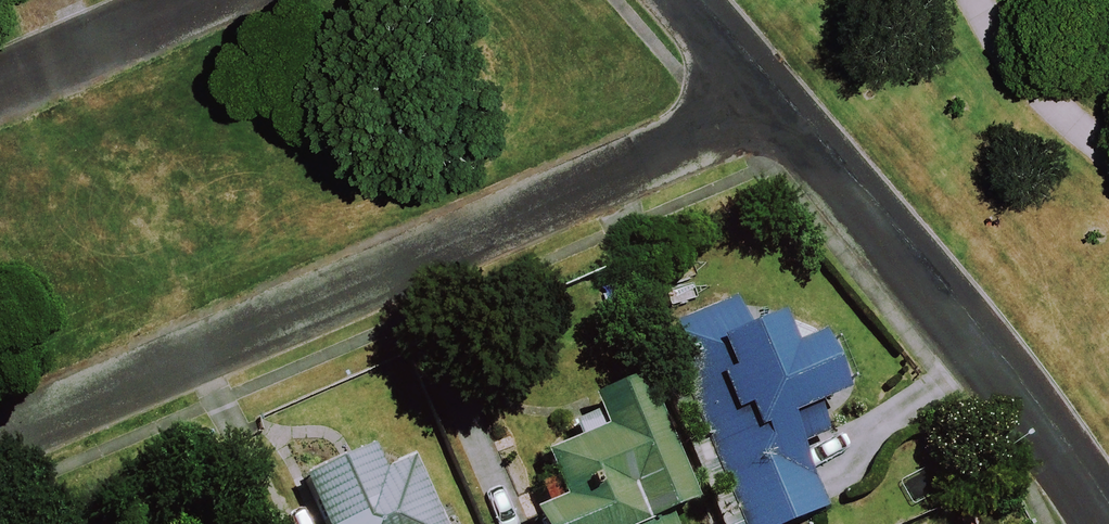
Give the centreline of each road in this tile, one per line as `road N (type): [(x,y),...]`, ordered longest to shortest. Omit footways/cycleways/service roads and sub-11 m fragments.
road 1 (residential): [(774,100),(0,434)]
road 2 (residential): [(774,100),(1069,456),(1108,523)]
road 3 (residential): [(0,81),(189,0)]
road 4 (residential): [(689,0),(774,100)]

